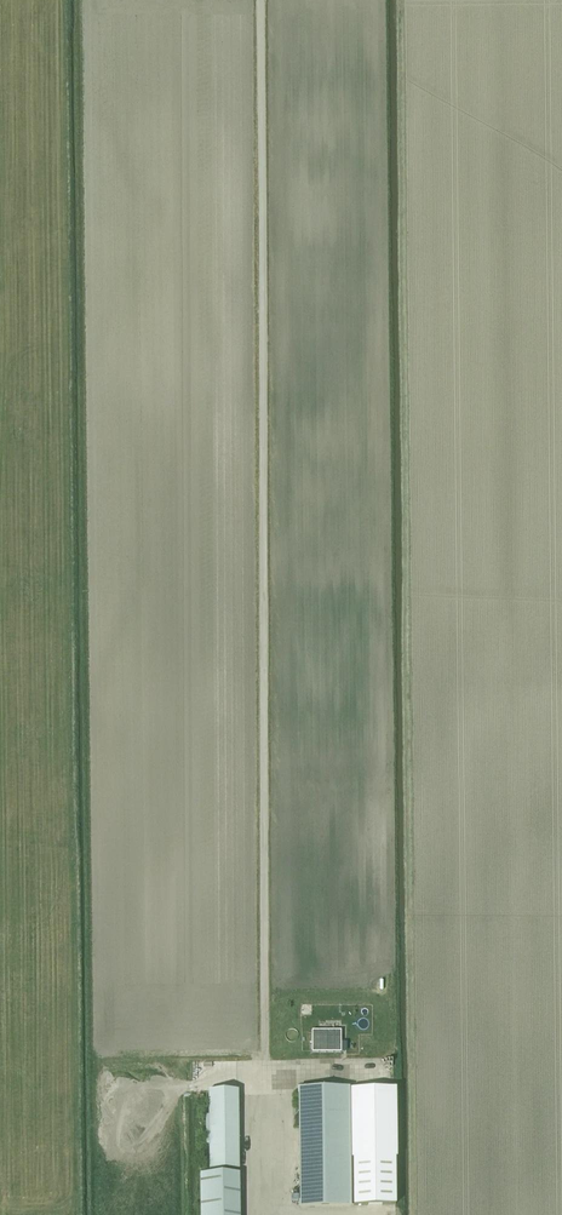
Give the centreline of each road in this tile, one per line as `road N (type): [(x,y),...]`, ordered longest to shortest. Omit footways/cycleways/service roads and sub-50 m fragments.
road 1 (track): [(267,1060),(259,0)]

